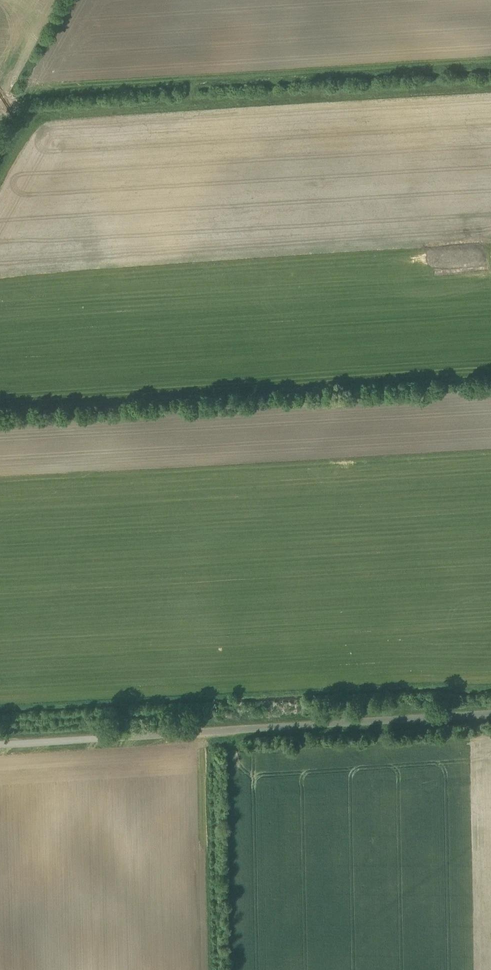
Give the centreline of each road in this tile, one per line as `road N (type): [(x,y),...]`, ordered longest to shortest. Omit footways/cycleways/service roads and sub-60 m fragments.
road 1 (unclassified): [(490,716),(0,747)]

